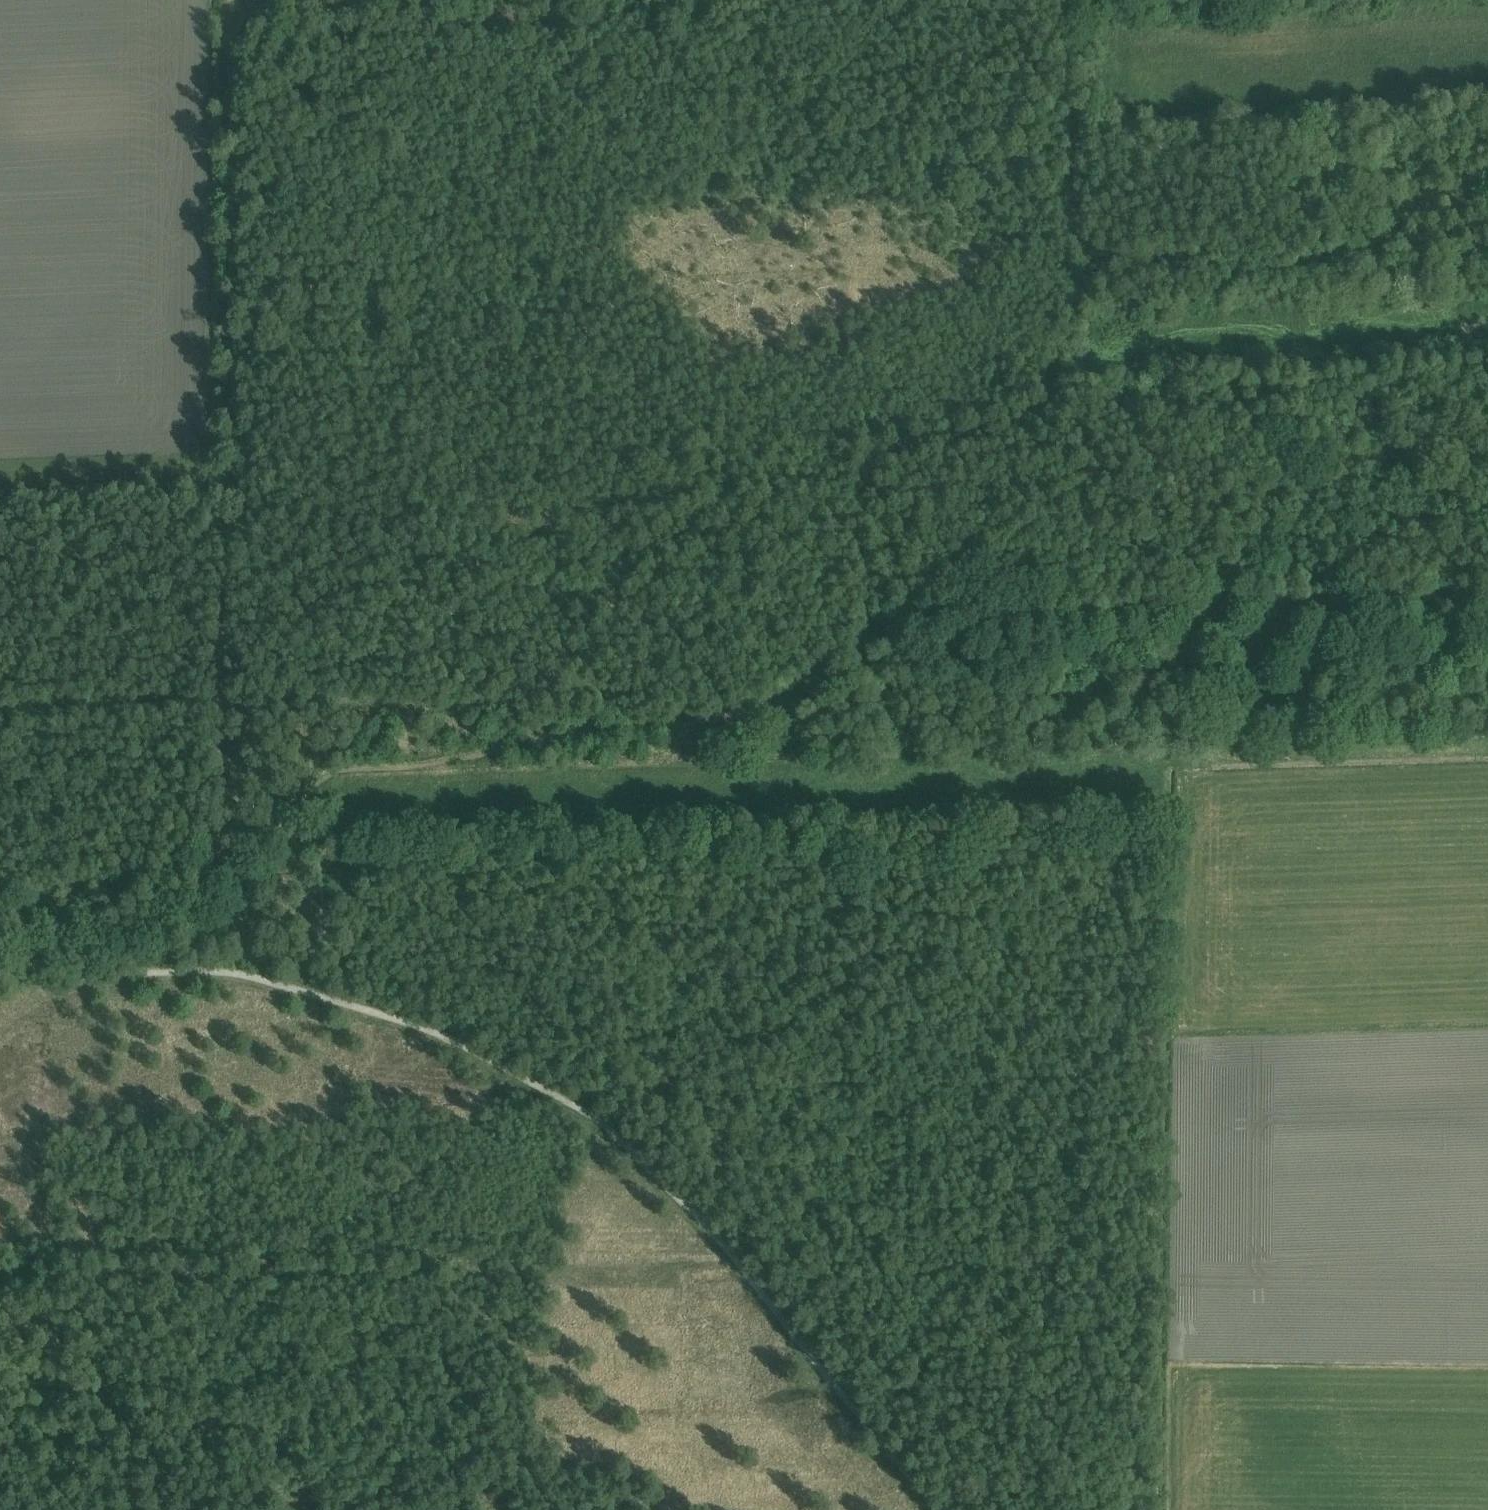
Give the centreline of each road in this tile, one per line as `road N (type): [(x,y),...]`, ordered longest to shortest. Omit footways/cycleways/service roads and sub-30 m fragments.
road 1 (track): [(492,757),(610,733),(749,718),(871,648),(949,624),(1487,596)]
road 2 (track): [(218,882),(328,778),(492,757)]
road 3 (track): [(113,955),(159,932),(218,882)]

